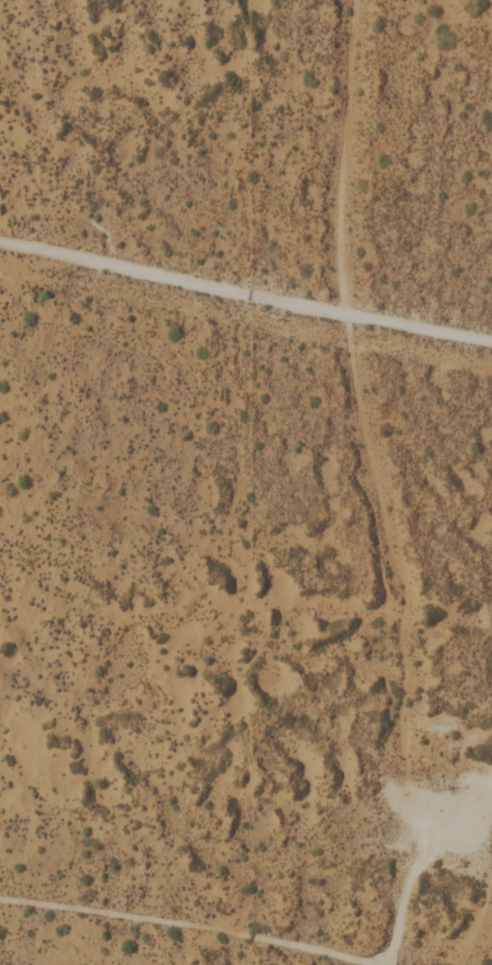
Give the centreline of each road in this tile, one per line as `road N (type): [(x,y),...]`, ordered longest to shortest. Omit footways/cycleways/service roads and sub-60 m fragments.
road 1 (residential): [(491,341),(0,250)]
road 2 (residential): [(0,903),(88,911),(365,964)]
road 3 (residential): [(491,786),(418,862),(386,964)]

